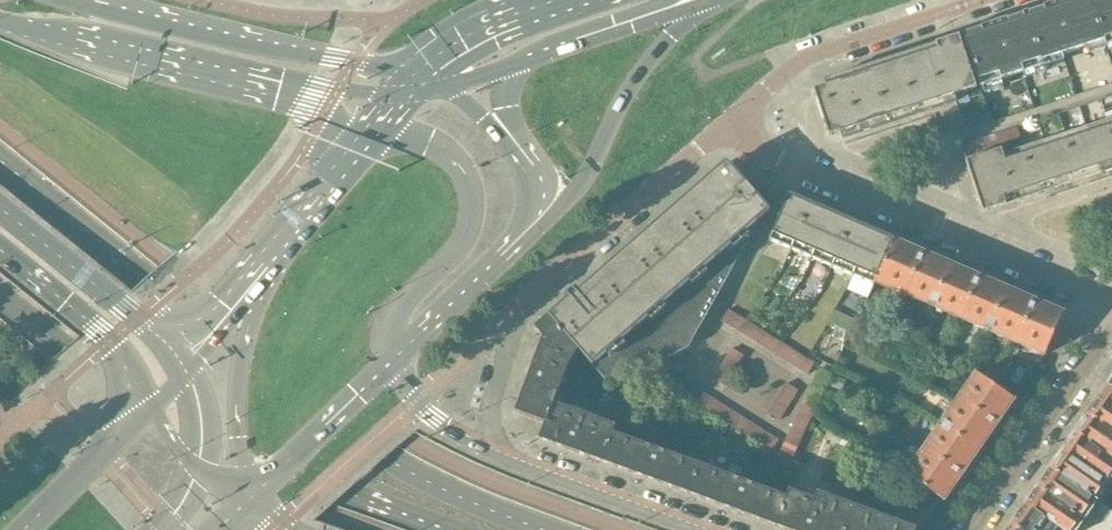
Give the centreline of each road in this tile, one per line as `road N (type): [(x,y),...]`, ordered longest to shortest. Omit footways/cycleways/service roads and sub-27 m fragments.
road 1 (trunk): [(541,529),(388,463),(306,408),(0,162)]
road 2 (trunk): [(0,303),(62,352),(193,433),(449,529)]
road 3 (residential): [(494,461),(489,423),(512,315),(732,121)]
road 4 (residential): [(1111,304),(754,147),(732,121)]
road 5 (secondary): [(420,74),(67,0)]
road 6 (primary): [(392,361),(395,325),(466,243),(474,200),(466,170),(442,144),(419,134),(374,137)]
road 7 (secondary): [(0,20),(311,94)]
road 8 (secondary): [(532,229),(566,202),(625,93),(700,1)]
road 9 (residential): [(732,121),(808,59),(984,0)]
road 10 (primary): [(278,250),(238,381),(242,504)]
road 11 (residential): [(972,529),(1111,328)]
road 12 (trunk): [(182,367),(0,207)]
road 13 (trunk): [(0,250),(113,341),(153,404)]
road 14 (secondary): [(242,504),(392,361)]
road 15 (primary): [(683,529),(494,461)]
road 16 (secondary): [(392,361),(532,229)]
road 17 (secondary): [(517,59),(700,1)]
road 18 (primary): [(153,404),(23,529)]
road 19 (secondary): [(560,0),(472,34),(420,74)]
road 20 (primary): [(278,250),(182,367)]
road 21 (primary): [(494,461),(430,417),(392,361)]

